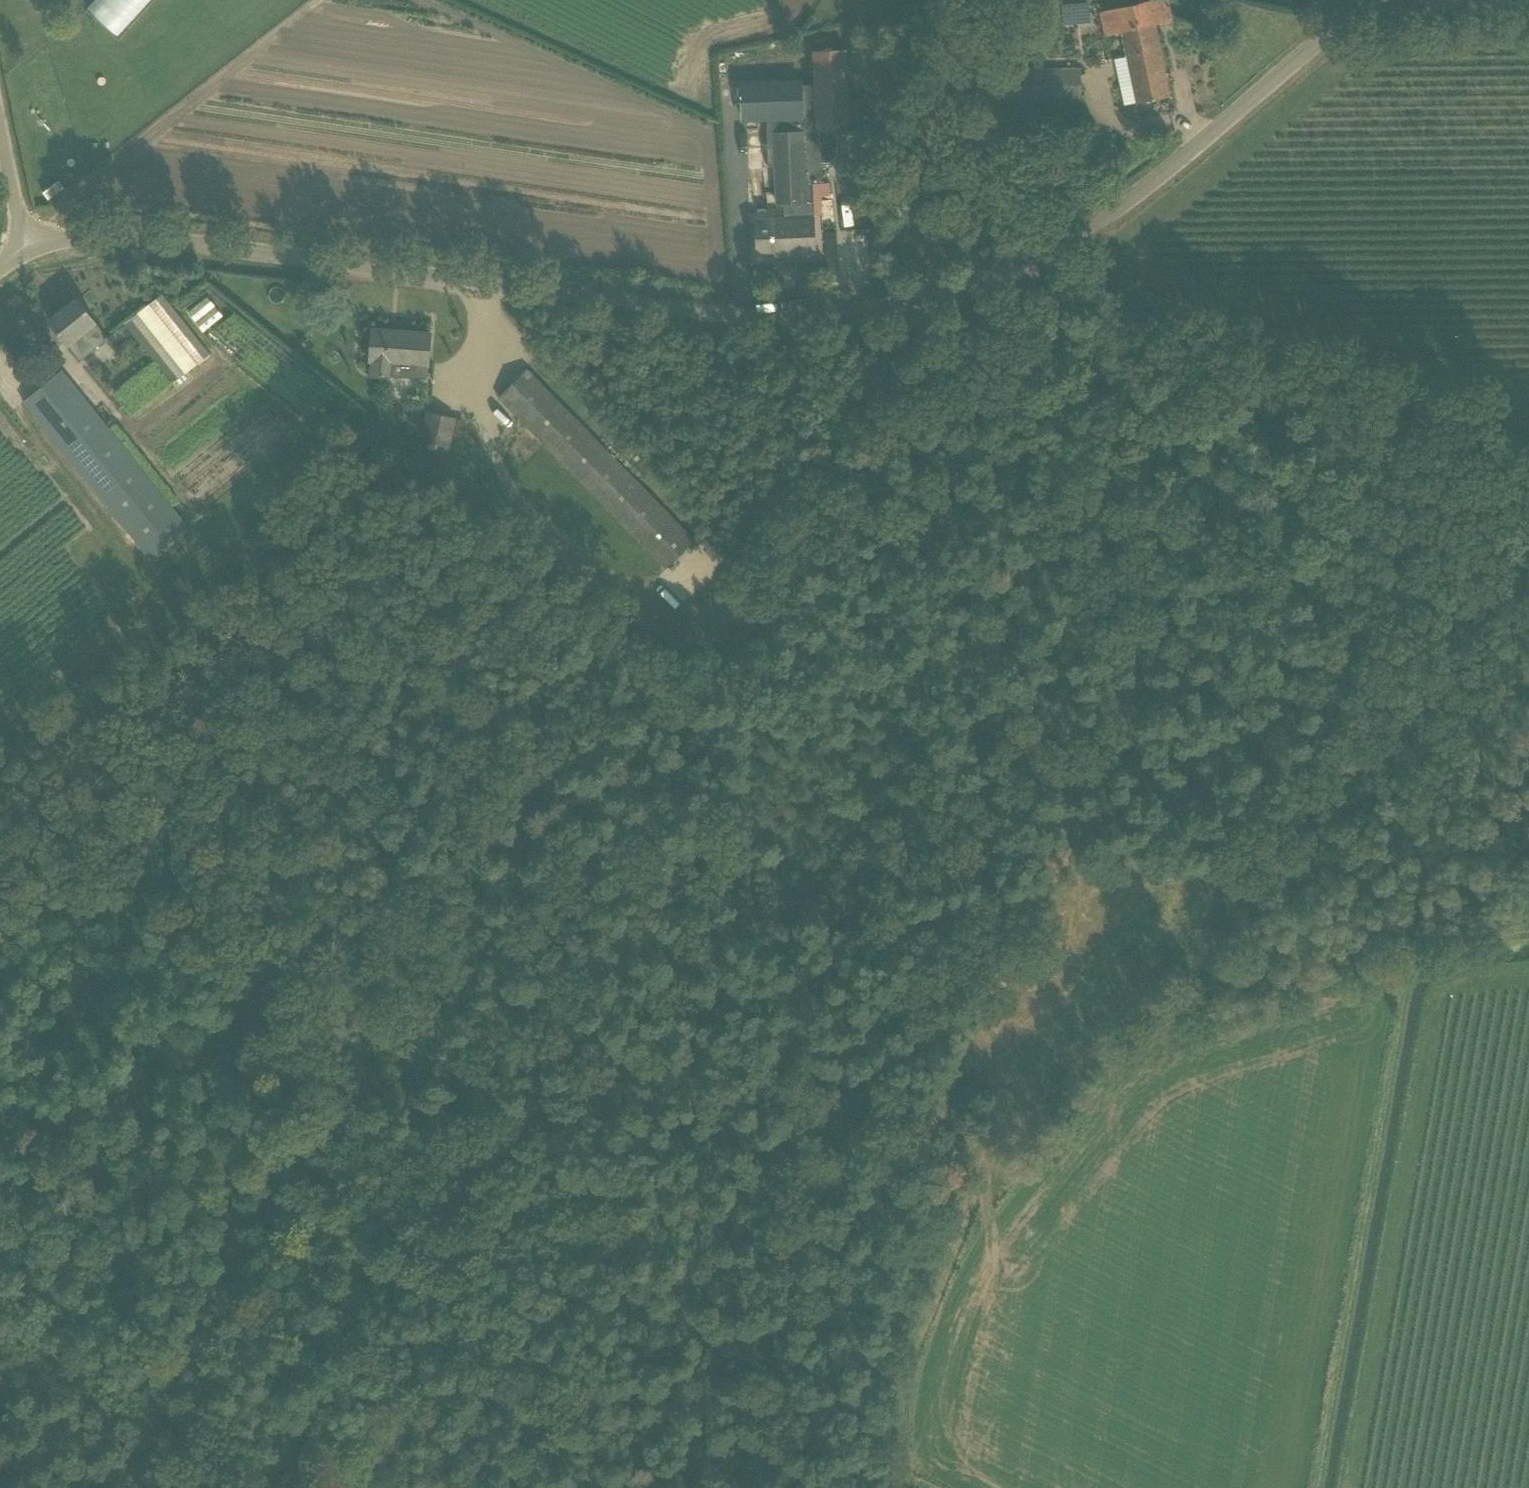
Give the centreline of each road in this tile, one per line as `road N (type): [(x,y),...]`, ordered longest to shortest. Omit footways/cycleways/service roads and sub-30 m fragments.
road 1 (unclassified): [(24,247),(141,236),(744,318),(847,312),(928,296),(1029,261),(1123,205),(1325,36),(1365,14),(1528,2)]
road 2 (track): [(993,1154),(954,1110),(1073,834),(1052,304),(1029,261)]
road 3 (track): [(1052,304),(1325,611),(1528,810)]
road 4 (unclassified): [(24,247),(0,129)]

